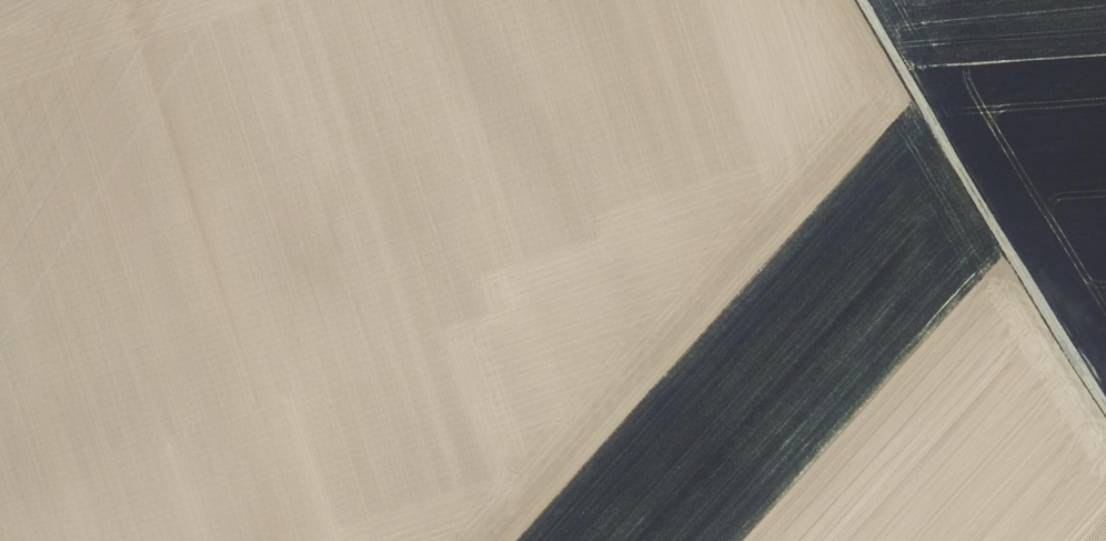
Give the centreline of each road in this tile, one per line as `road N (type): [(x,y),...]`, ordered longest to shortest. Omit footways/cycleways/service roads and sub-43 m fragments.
road 1 (track): [(1105,412),(863,0)]

